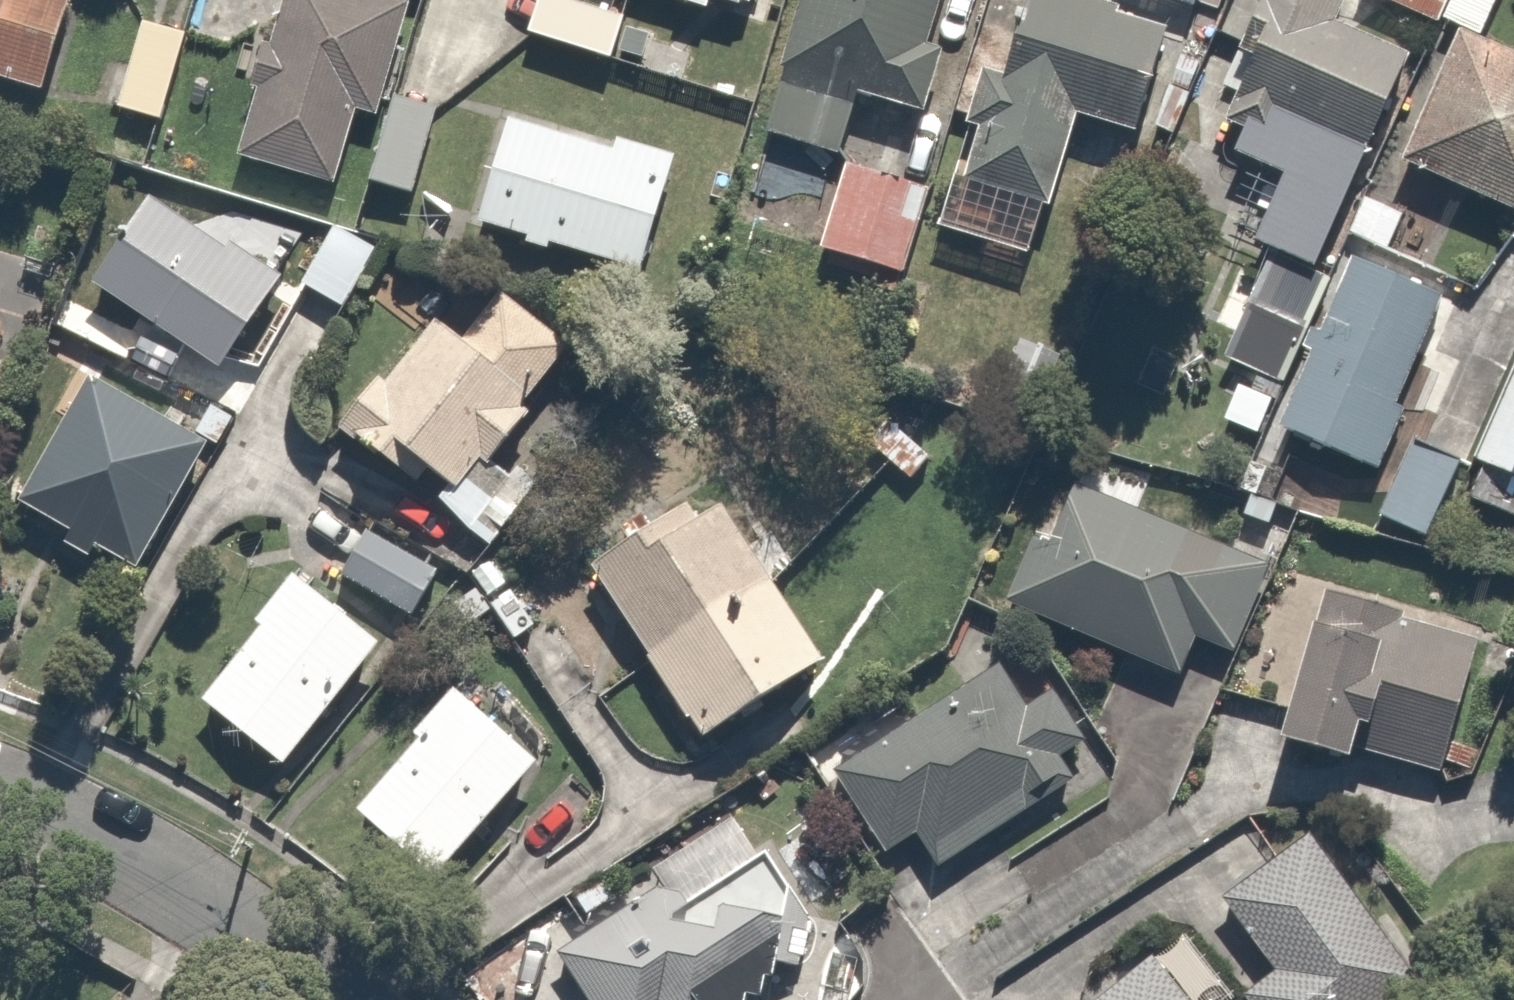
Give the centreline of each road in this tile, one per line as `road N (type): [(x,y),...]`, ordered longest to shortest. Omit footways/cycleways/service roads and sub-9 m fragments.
road 1 (residential): [(0,810),(97,850),(262,946),(330,999)]

